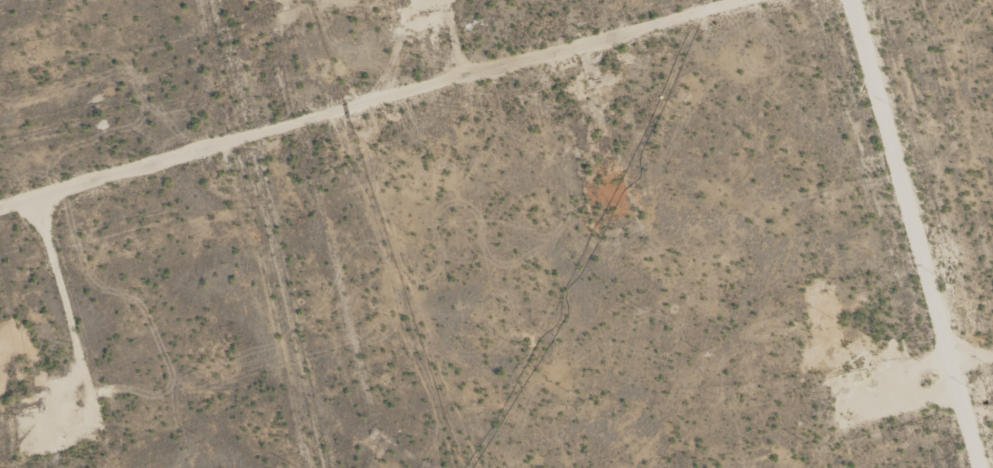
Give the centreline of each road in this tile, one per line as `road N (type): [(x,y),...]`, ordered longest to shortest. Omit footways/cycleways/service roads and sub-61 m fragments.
road 1 (track): [(0,186),(728,0)]
road 2 (residential): [(992,374),(864,0)]

